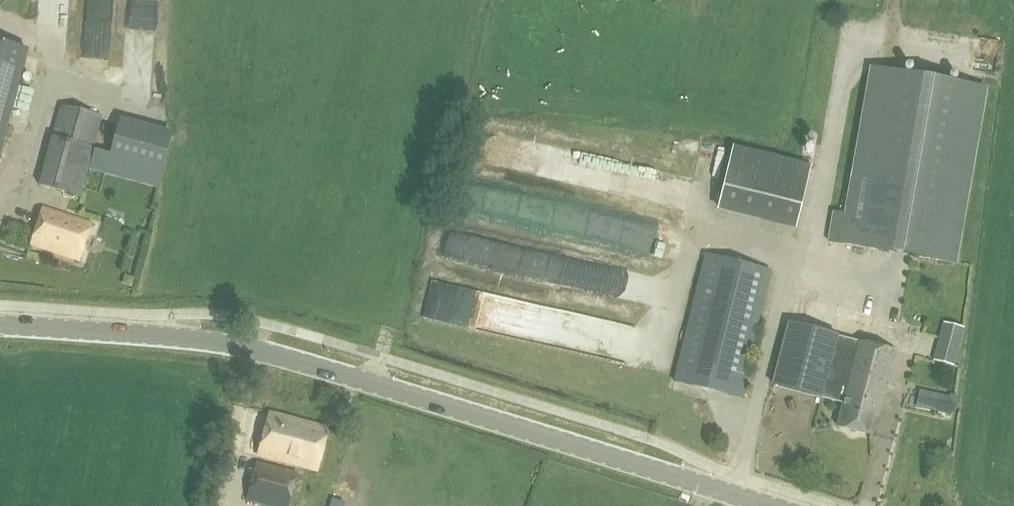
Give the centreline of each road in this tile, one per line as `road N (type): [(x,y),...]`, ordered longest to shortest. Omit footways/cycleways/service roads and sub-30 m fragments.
road 1 (secondary): [(765,505),(282,356),(0,326)]

